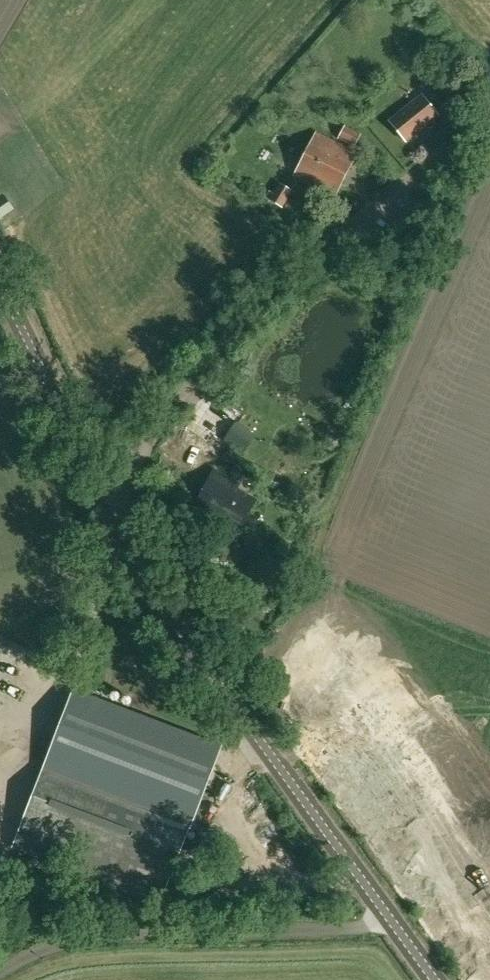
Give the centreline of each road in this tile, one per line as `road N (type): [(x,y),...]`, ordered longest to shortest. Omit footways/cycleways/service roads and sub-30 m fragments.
road 1 (unclassified): [(433,979),(122,552),(0,289)]
road 2 (track): [(101,515),(173,404),(300,265),(489,110)]

